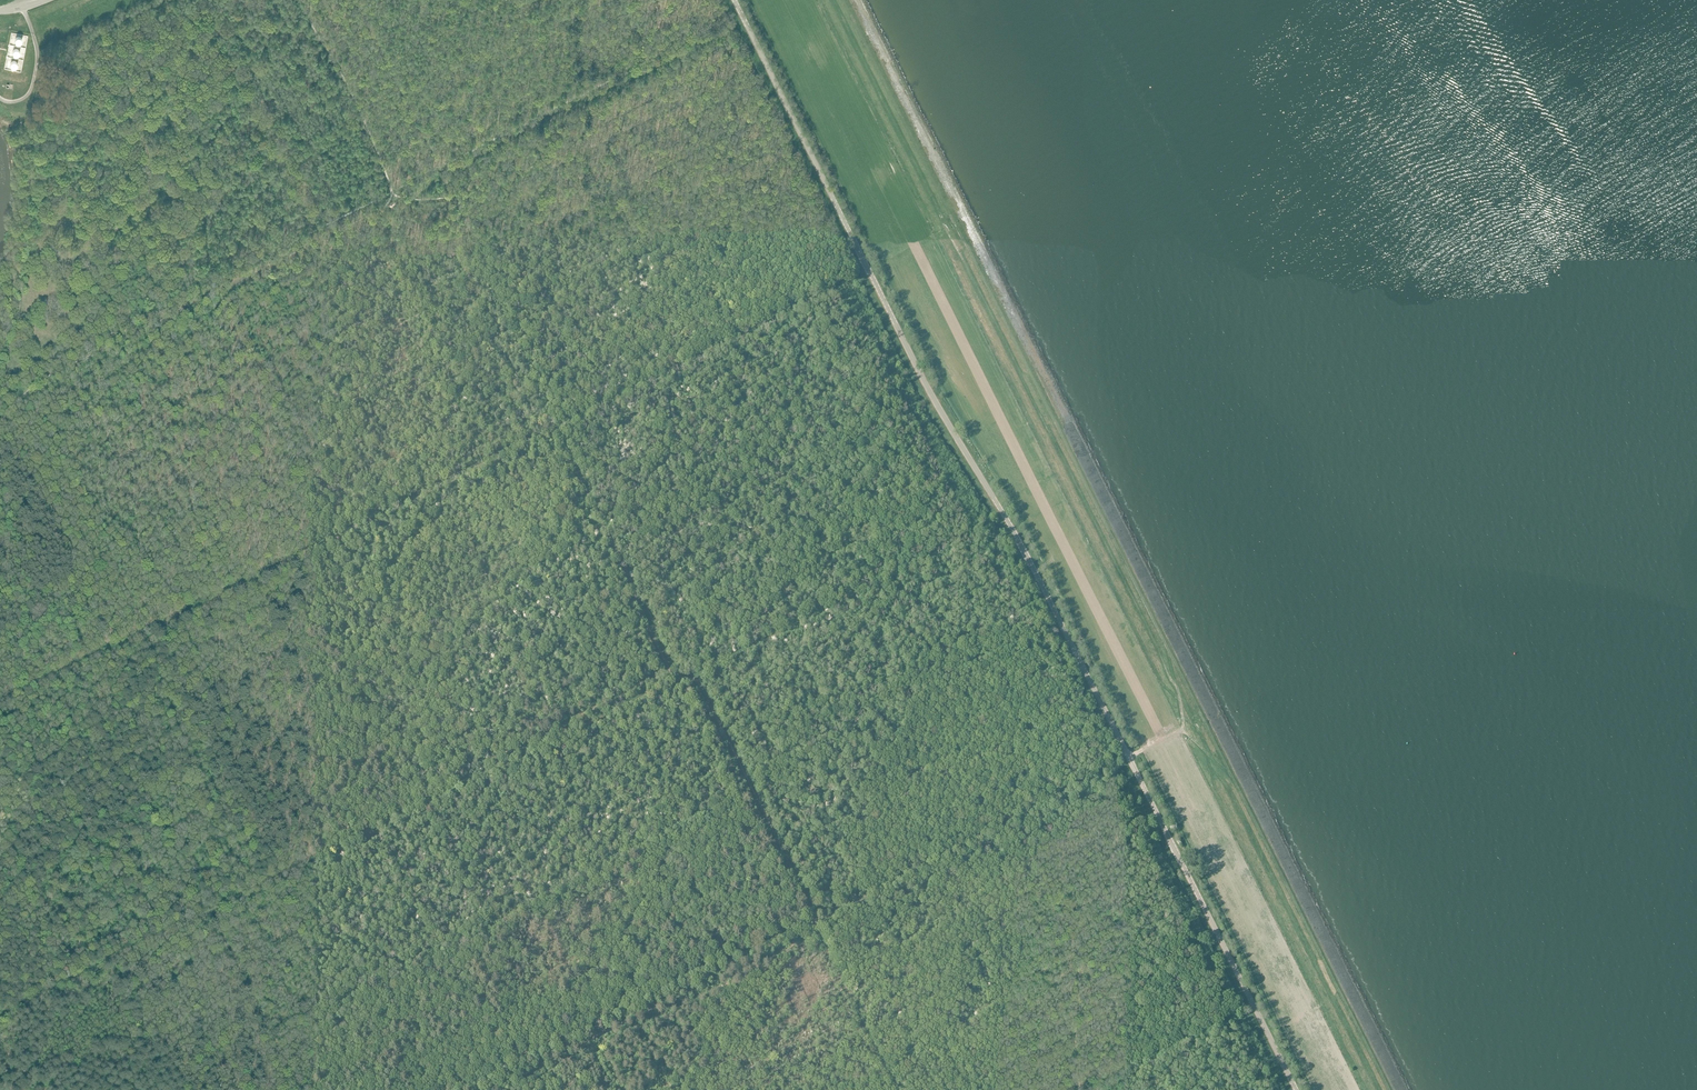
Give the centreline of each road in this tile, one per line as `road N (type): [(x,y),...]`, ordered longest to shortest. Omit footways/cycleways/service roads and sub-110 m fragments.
road 1 (tertiary): [(1297,1089),(734,0)]

